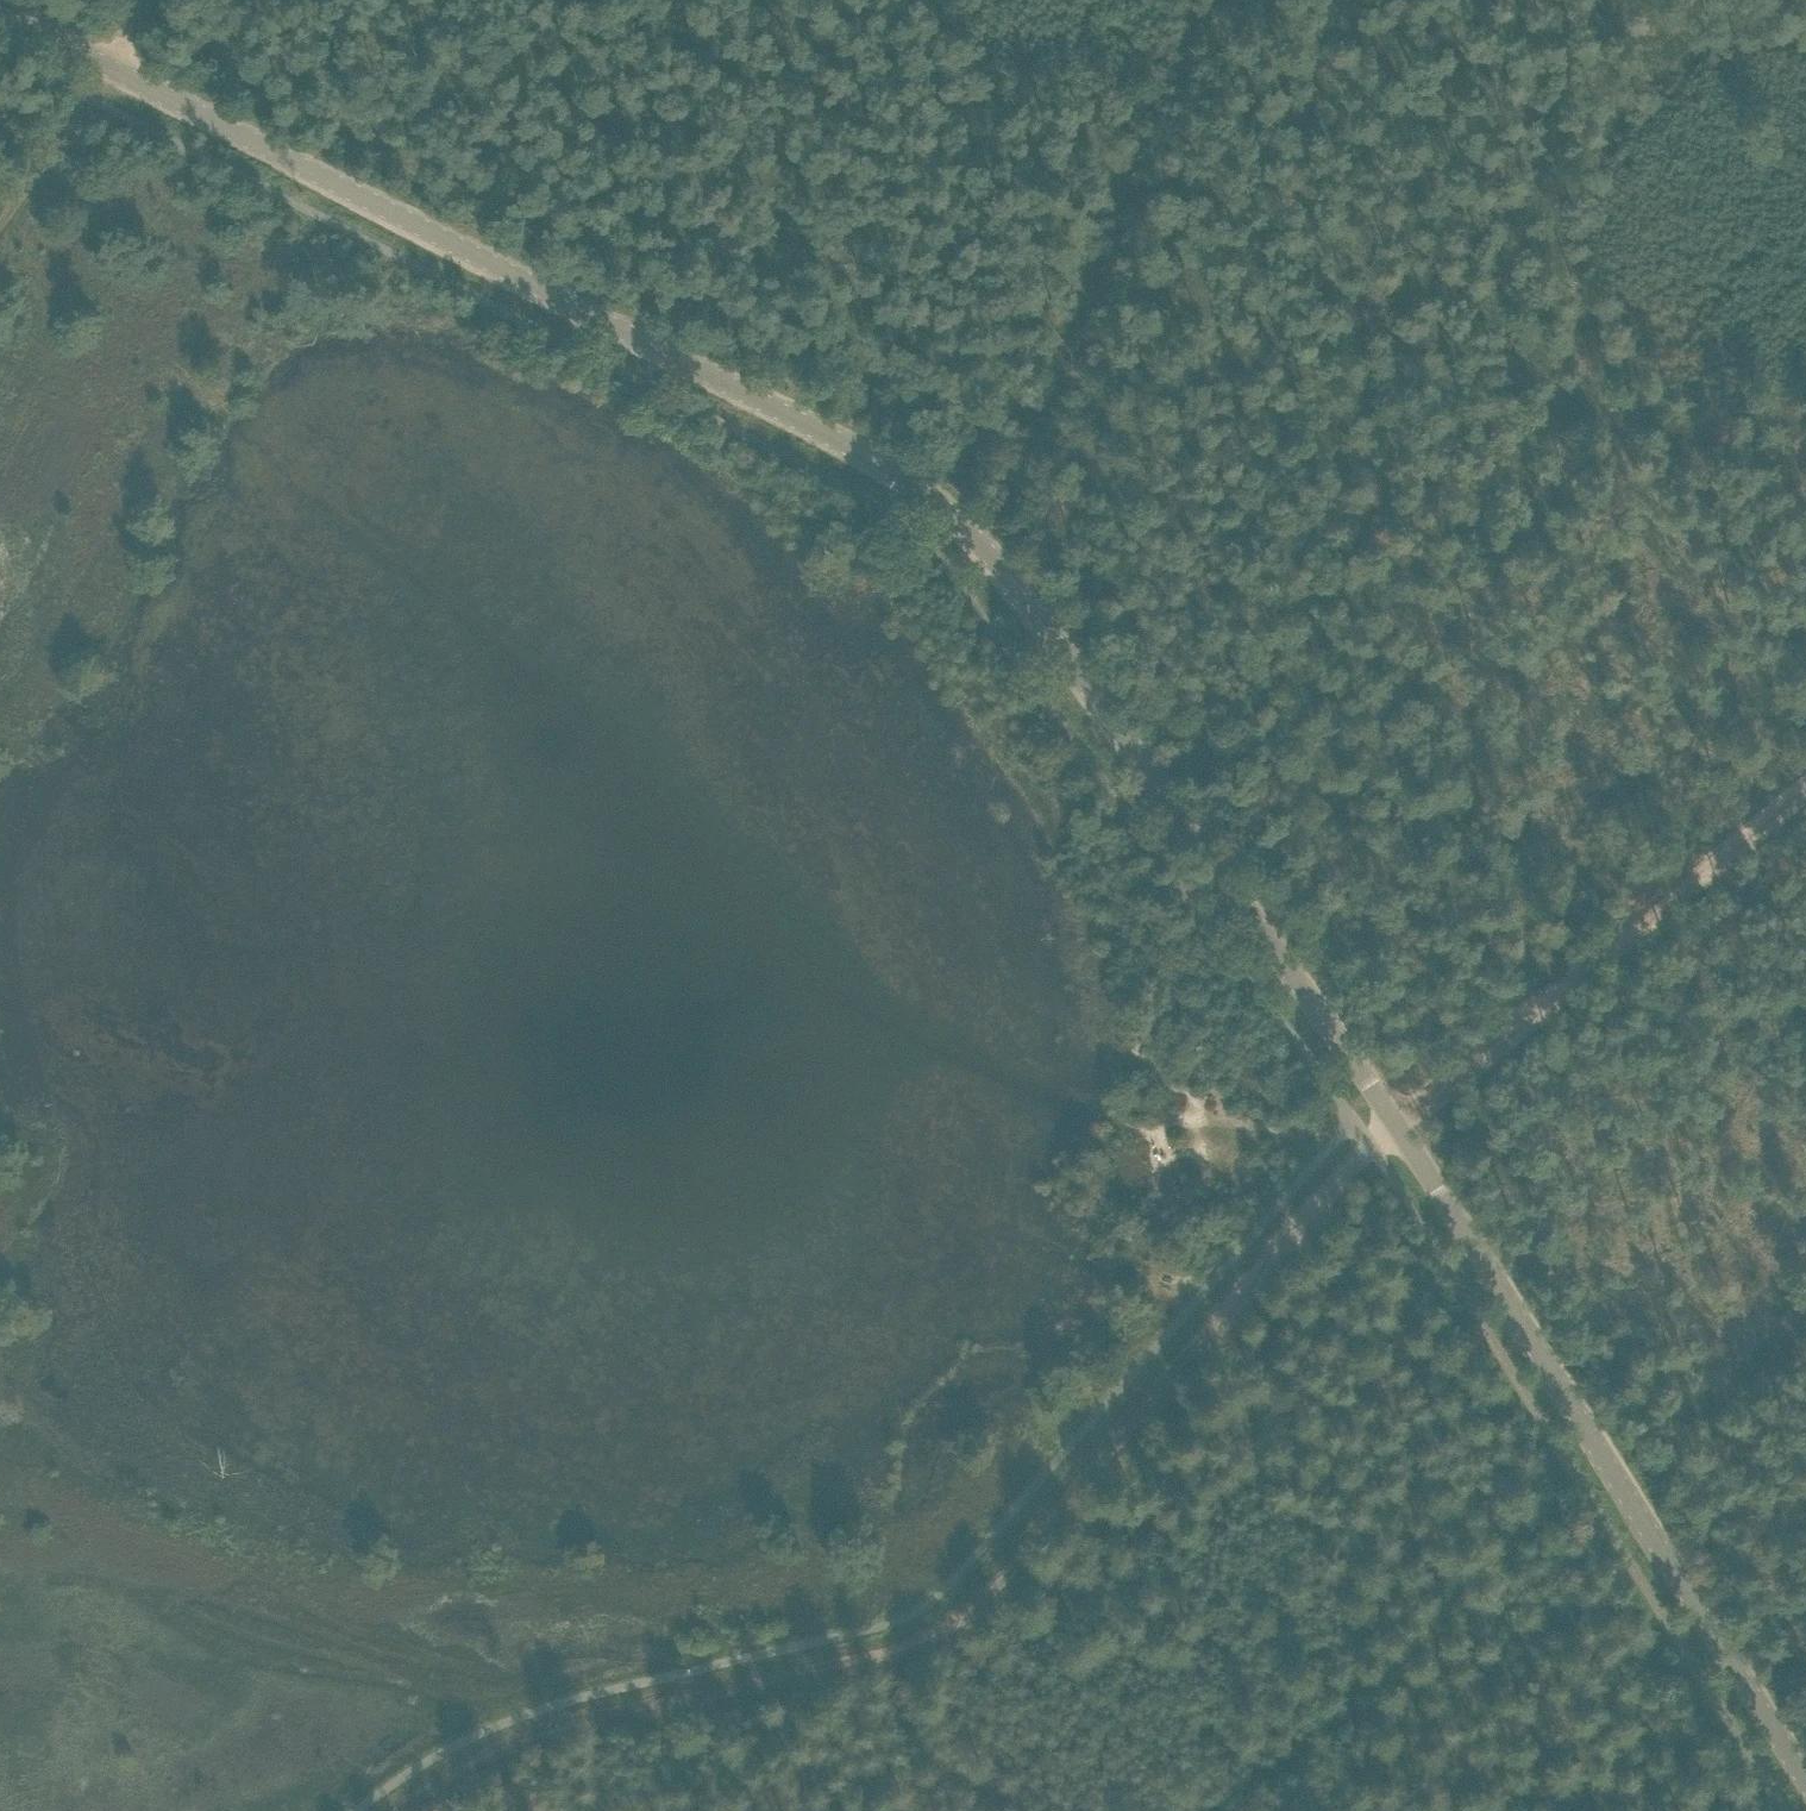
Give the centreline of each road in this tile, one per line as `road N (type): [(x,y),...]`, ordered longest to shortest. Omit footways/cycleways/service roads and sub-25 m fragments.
road 1 (tertiary): [(1805,1779),(1397,1127),(1043,620),(983,546),(886,464),(0,9)]
road 2 (track): [(397,1810),(494,1748),(838,1659),(927,1623),(1141,1400),(1367,1138)]
road 3 (track): [(1805,786),(1397,1127),(1367,1138)]
road 4 (track): [(0,218),(89,98)]

